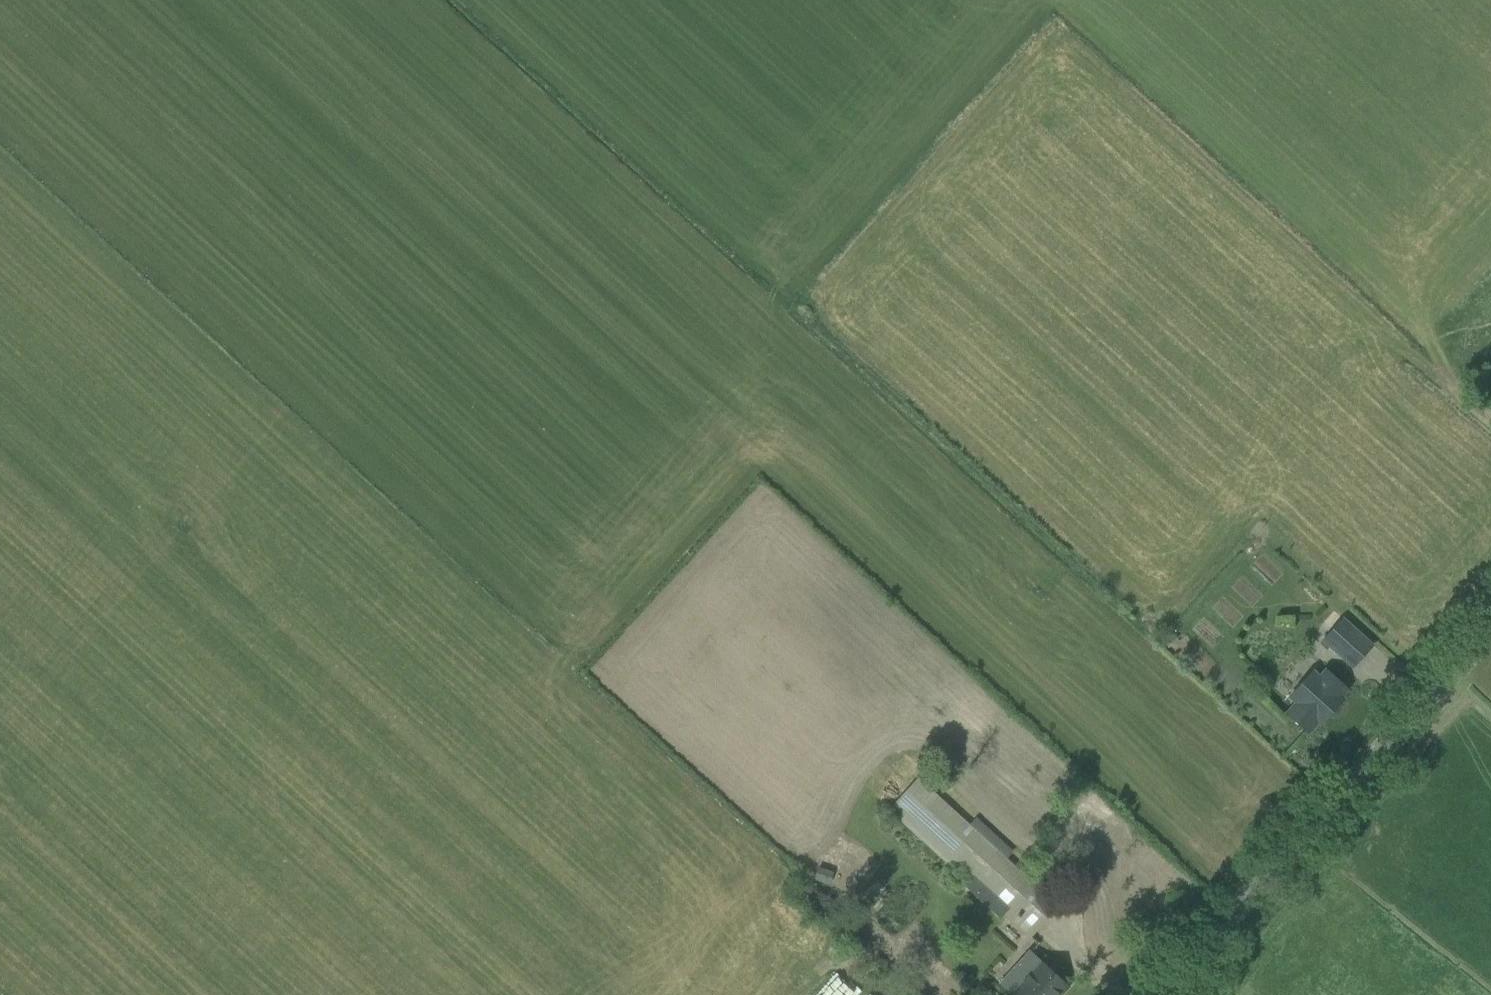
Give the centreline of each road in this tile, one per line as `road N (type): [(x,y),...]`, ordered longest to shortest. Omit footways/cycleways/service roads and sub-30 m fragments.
road 1 (tertiary): [(1182,994),(1490,643)]

